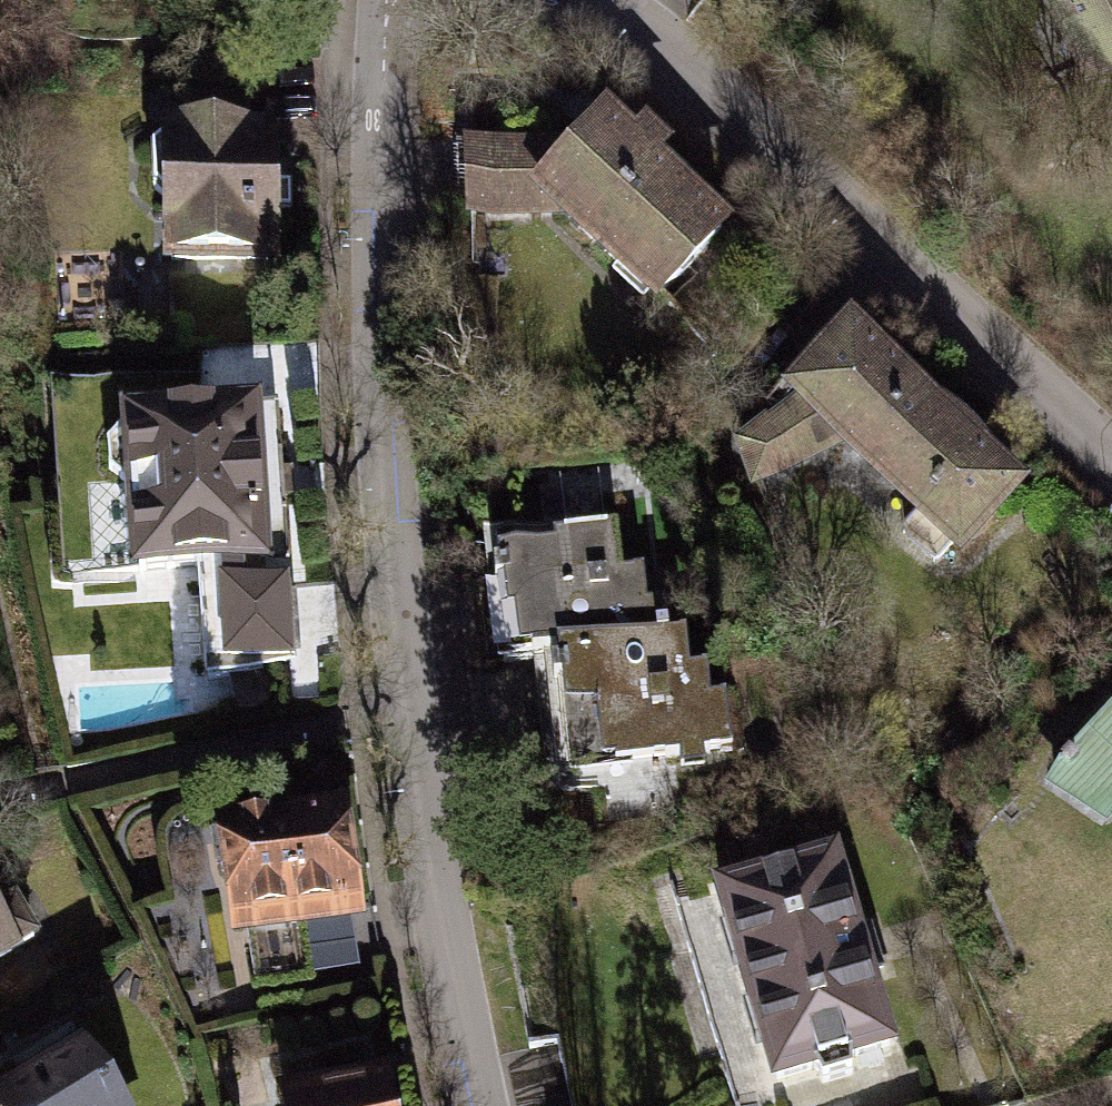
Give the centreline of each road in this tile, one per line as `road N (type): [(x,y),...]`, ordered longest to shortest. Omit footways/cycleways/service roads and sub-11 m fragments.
road 1 (residential): [(390,0),(383,334),(392,527),(455,997),(480,1105)]
road 2 (residential): [(589,0),(615,10),(688,67),(1111,456)]

